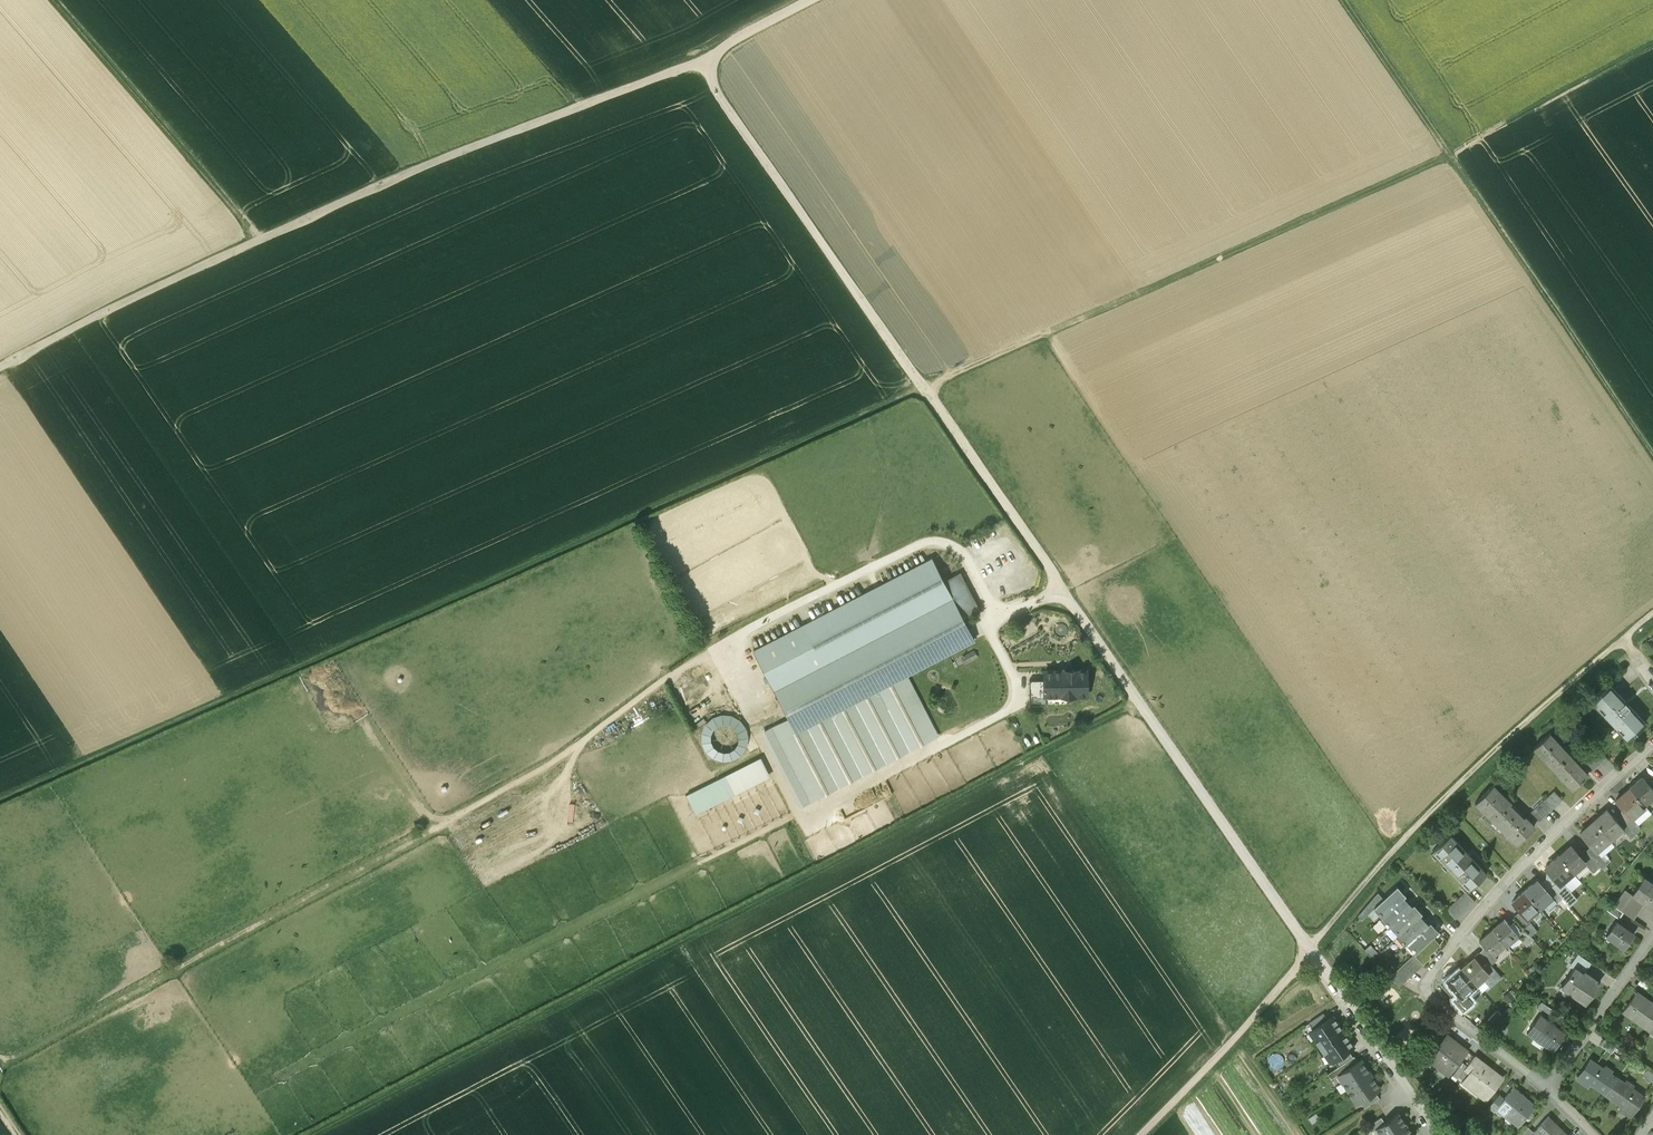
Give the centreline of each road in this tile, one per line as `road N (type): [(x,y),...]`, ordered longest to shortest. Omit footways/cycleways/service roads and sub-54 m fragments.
road 1 (track): [(1652,45),(1449,153),(0,799)]
road 2 (track): [(1141,702),(311,1134)]
road 3 (track): [(0,370),(262,241),(697,63)]
road 4 (track): [(1144,1134),(1216,1064),(1393,853),(1554,698),(1652,617)]
road 5 (track): [(697,63),(1064,590)]
road 6 (residential): [(1593,1134),(1435,1002),(1428,980),(1513,875),(1652,743)]
road 7 (track): [(1652,453),(1344,0)]
road 8 (track): [(262,241),(53,0)]
road 9 (residential): [(1437,1134),(1310,950)]
road 10 (track): [(697,63),(813,0)]

